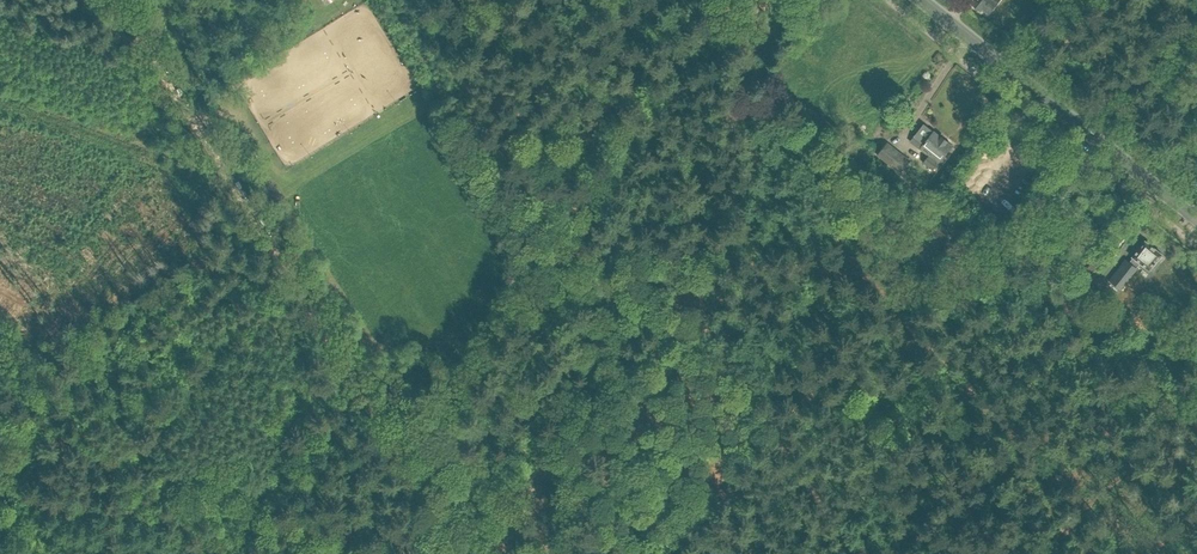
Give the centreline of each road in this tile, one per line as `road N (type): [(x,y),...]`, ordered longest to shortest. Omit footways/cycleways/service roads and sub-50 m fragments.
road 1 (track): [(117,0),(463,550)]
road 2 (primary): [(1196,219),(921,0)]

